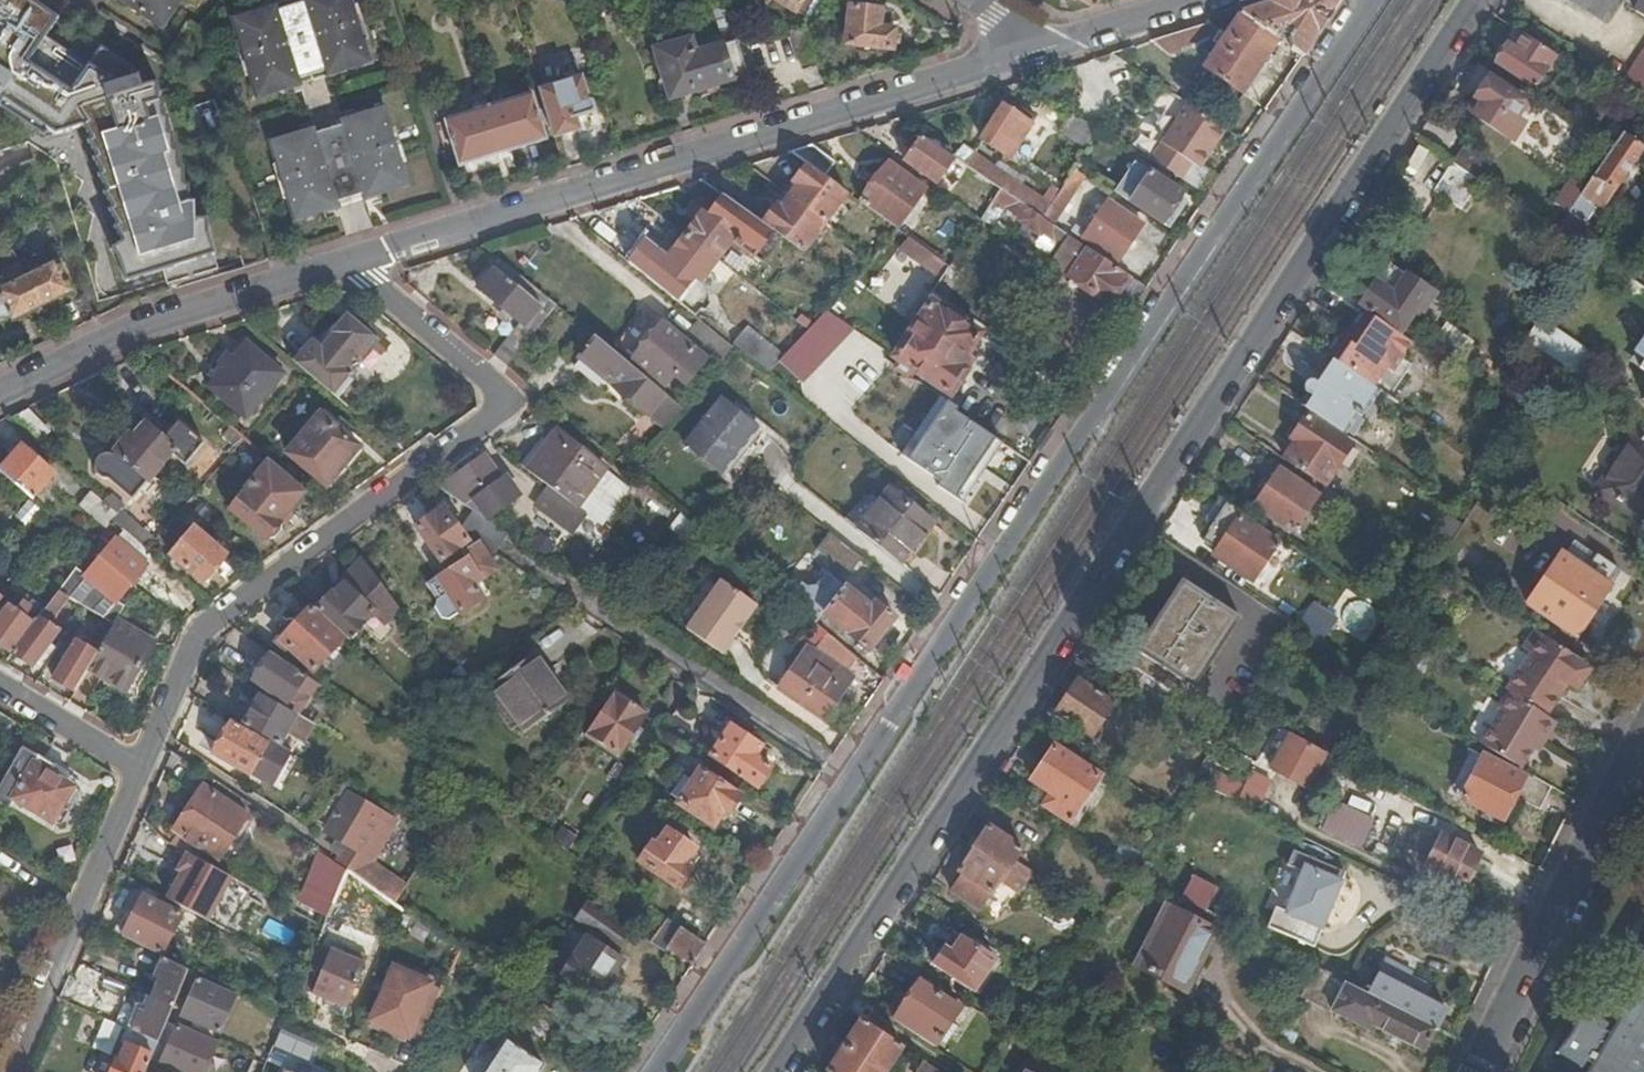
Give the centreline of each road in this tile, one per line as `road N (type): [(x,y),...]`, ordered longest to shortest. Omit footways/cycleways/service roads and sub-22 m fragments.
road 1 (residential): [(776,1071),(1476,0)]
road 2 (residential): [(1372,0),(853,781)]
road 3 (residential): [(142,771),(206,627),(503,406),(498,392),(349,263)]
road 4 (residential): [(1044,45),(349,263)]
road 5 (tertiary): [(1643,727),(1472,1071)]
road 6 (residential): [(349,263),(144,329),(0,393)]
road 7 (residential): [(853,781),(658,1071)]
road 8 (residential): [(12,1071),(142,771)]
road 9 (residential): [(853,781),(602,611)]
road 10 (residential): [(0,685),(142,771)]
road 11 (residential): [(1198,0),(1044,45)]

